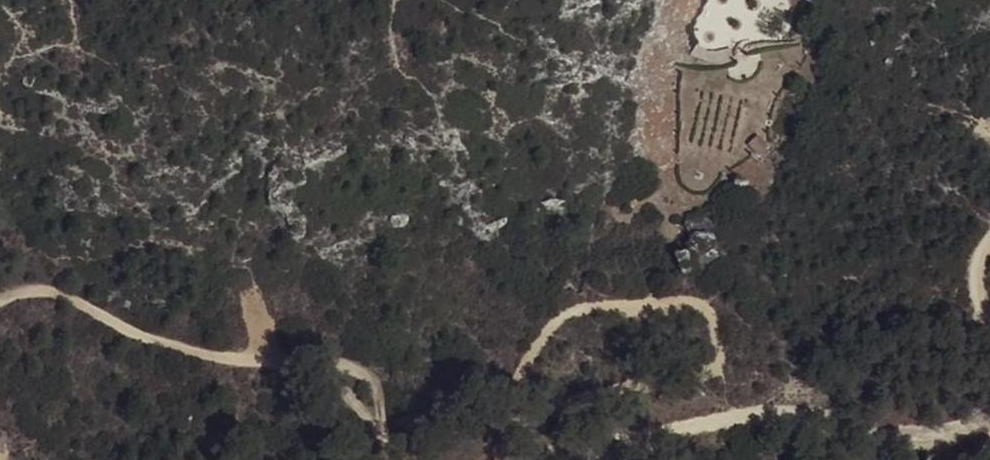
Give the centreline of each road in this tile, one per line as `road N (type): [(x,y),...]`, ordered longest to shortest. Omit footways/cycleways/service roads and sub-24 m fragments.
road 1 (track): [(545,459),(733,413),(816,414),(871,440),(905,444),(981,417)]
road 2 (track): [(347,386),(301,365),(190,349),(28,292),(0,304)]
road 3 (track): [(958,459),(987,399),(979,296)]

